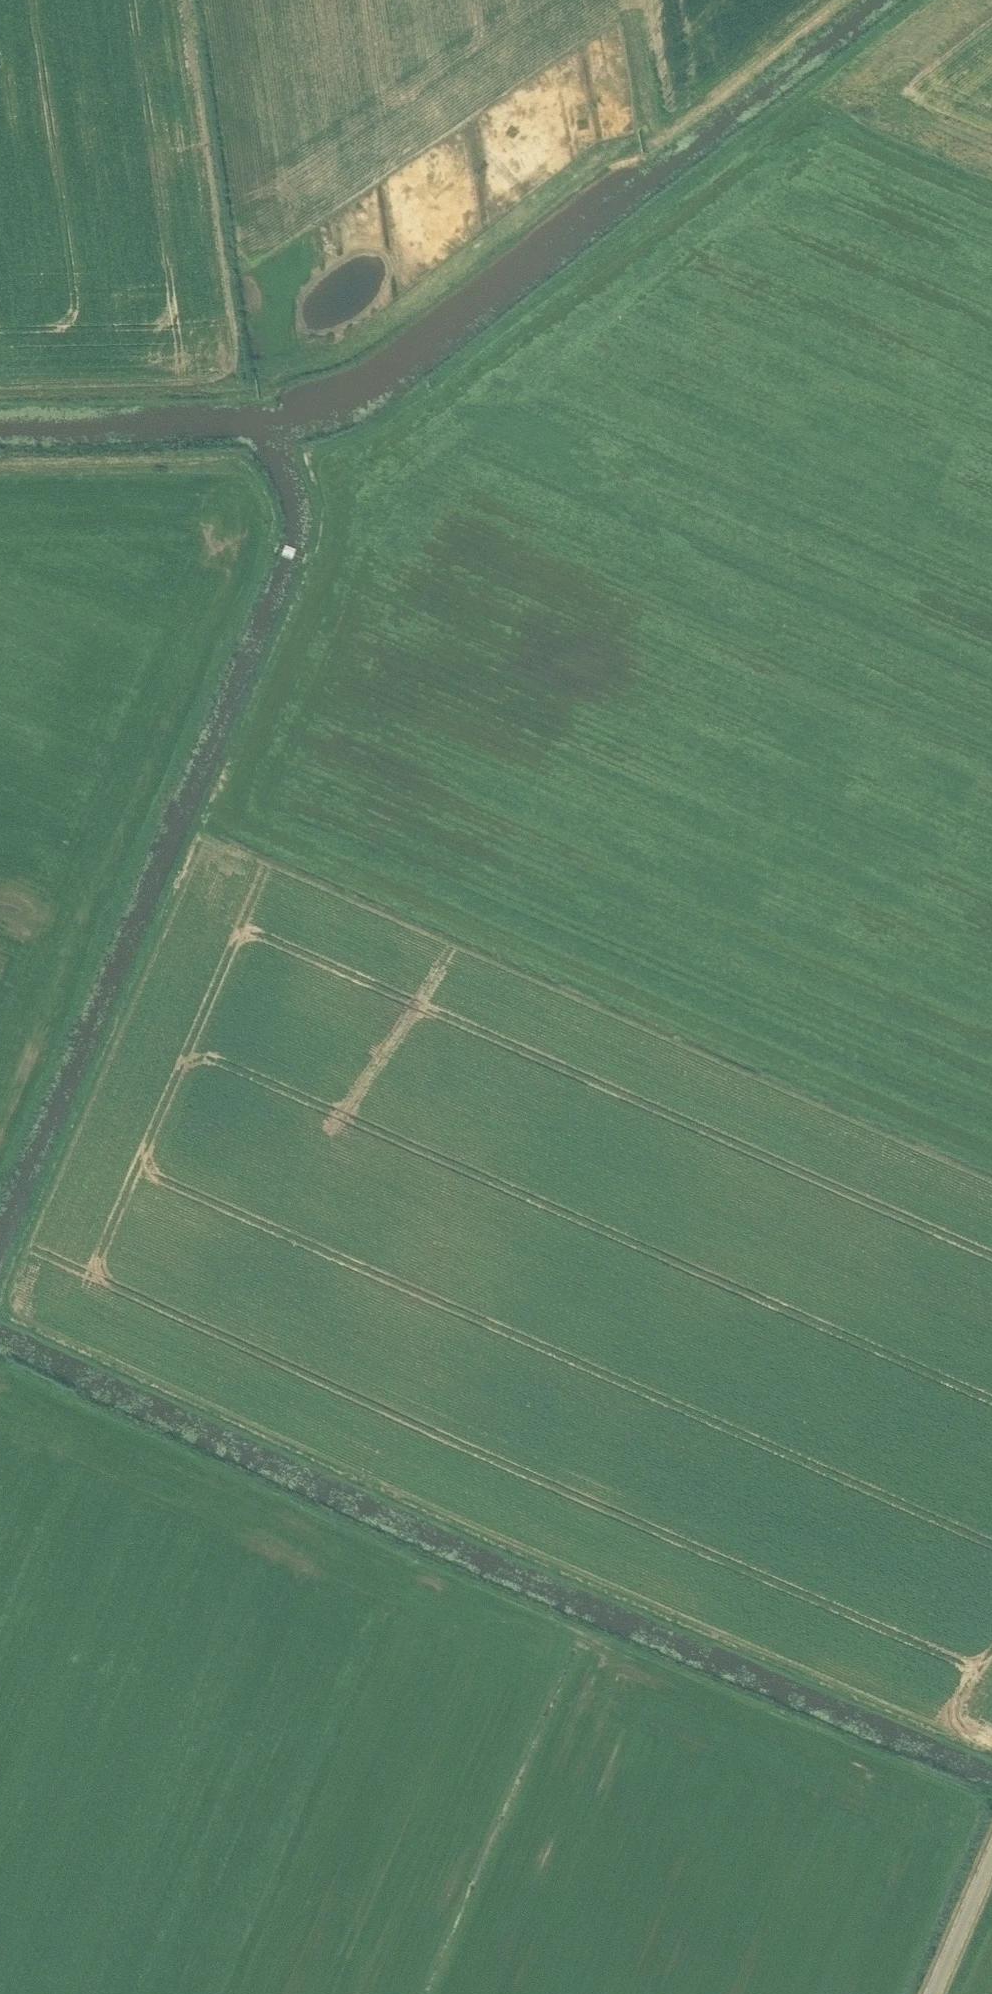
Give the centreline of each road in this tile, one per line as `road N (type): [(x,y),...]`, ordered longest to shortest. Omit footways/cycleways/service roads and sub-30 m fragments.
road 1 (unclassified): [(934,1993),(991,1861)]

